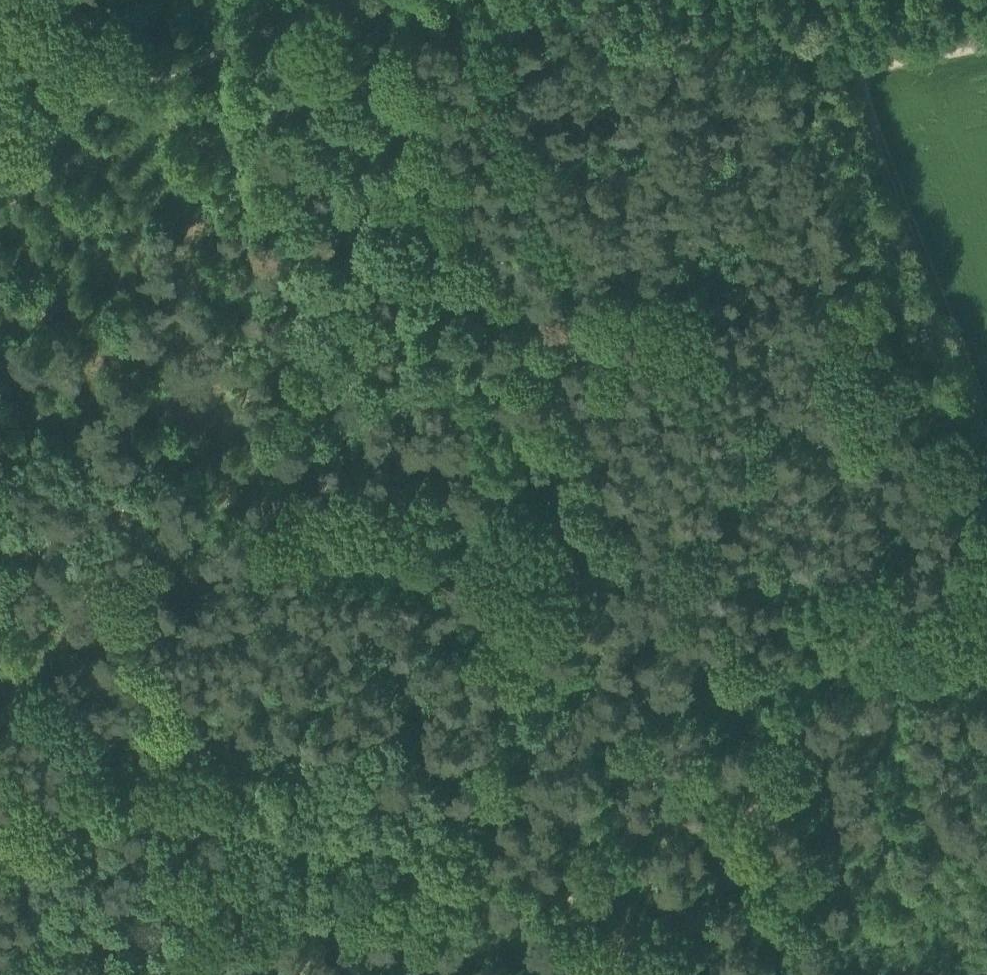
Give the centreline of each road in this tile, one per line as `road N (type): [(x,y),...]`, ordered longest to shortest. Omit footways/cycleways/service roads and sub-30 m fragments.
road 1 (track): [(0,141),(349,13),(433,10),(855,64),(922,62),(986,47)]
road 2 (track): [(986,437),(848,86),(855,64)]
road 3 (track): [(65,974),(0,853)]

